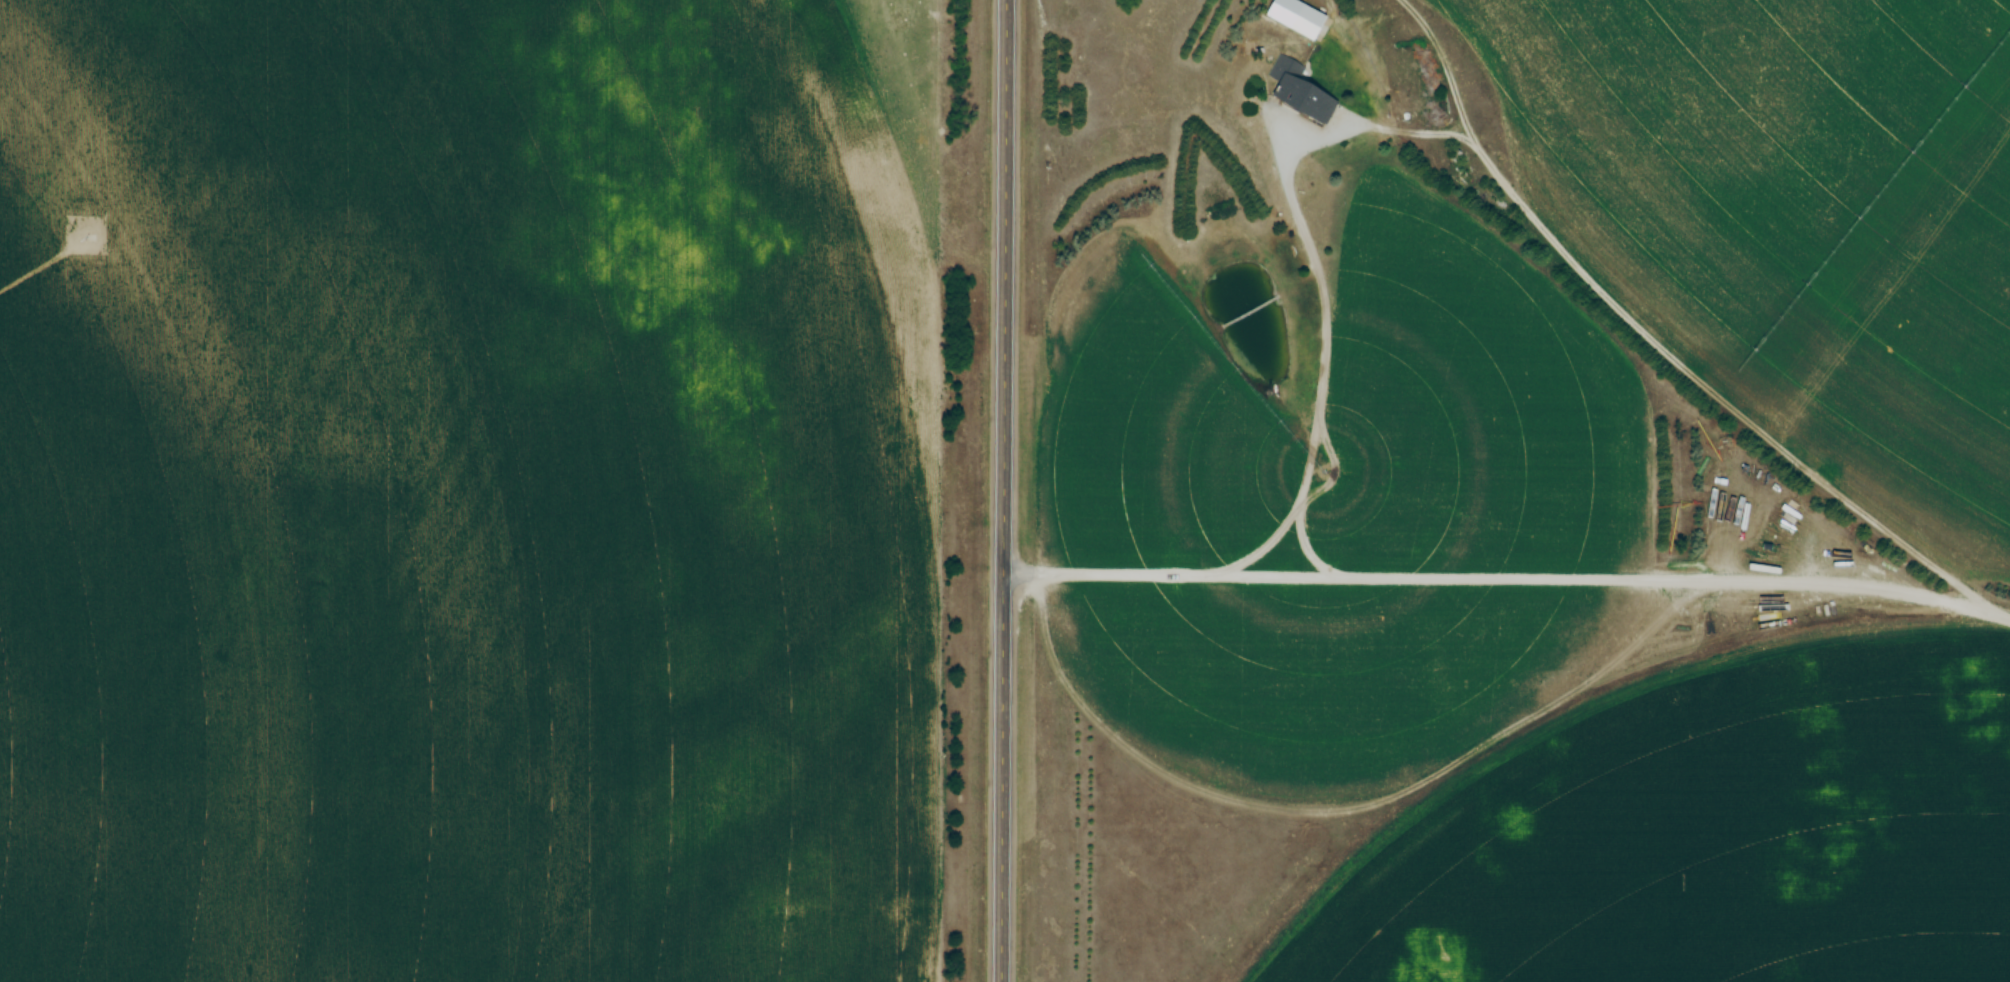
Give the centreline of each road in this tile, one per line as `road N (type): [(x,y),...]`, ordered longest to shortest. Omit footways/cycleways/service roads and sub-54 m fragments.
road 1 (secondary): [(1007,0),(1005,981)]

